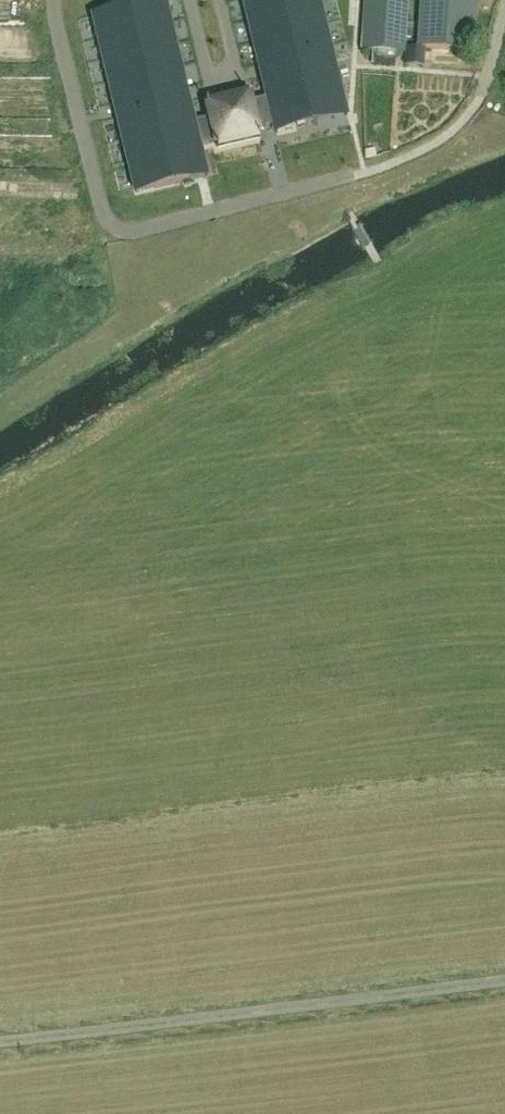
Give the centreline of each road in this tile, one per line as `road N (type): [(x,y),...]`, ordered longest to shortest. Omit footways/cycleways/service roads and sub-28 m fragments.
road 1 (unclassified): [(0,1042),(504,979)]

